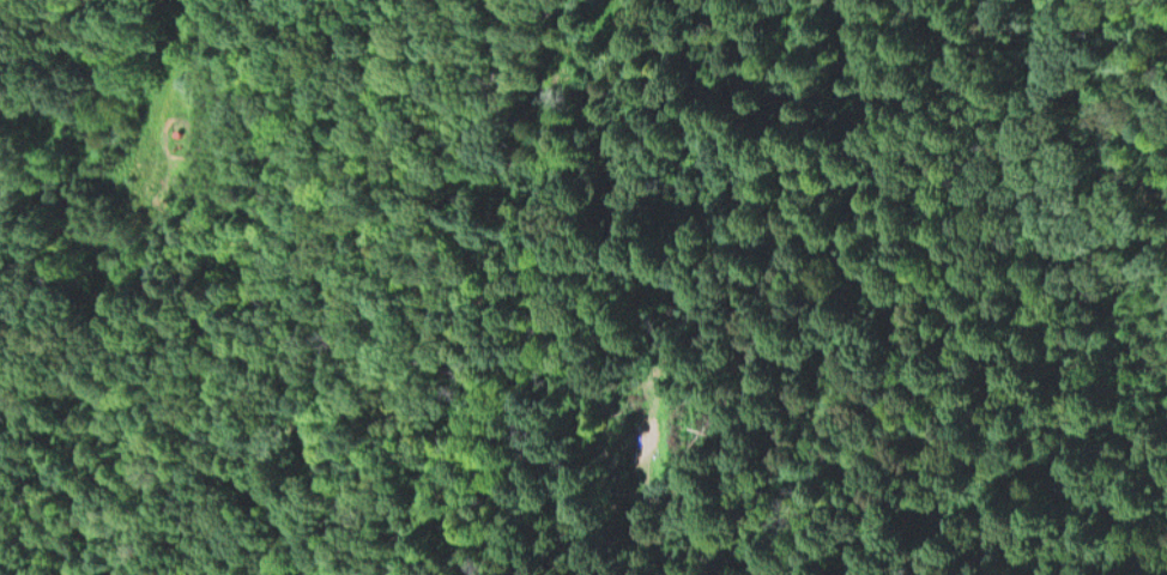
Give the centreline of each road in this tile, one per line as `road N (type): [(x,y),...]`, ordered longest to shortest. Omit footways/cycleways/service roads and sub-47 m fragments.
road 1 (track): [(383,574),(456,364),(563,0)]
road 2 (track): [(776,574),(951,494)]
road 3 (track): [(184,0),(155,121)]

